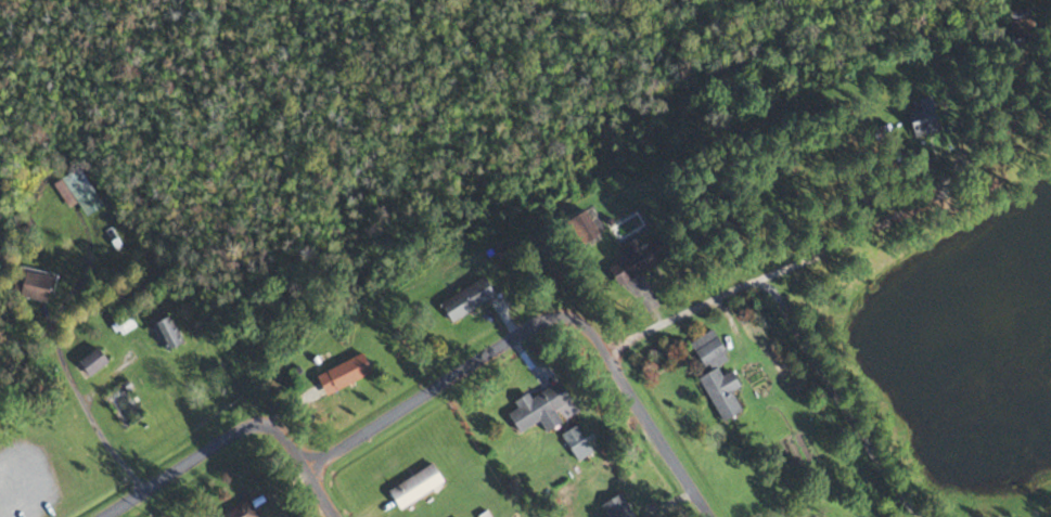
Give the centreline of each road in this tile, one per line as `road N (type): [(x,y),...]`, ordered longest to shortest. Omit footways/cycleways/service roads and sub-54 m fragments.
road 1 (residential): [(308,469),(518,333),(552,321),(587,333),(707,516)]
road 2 (residential): [(611,369),(630,340),(661,324),(946,196)]
road 3 (residential): [(105,516),(242,429),(283,432),(308,469)]

